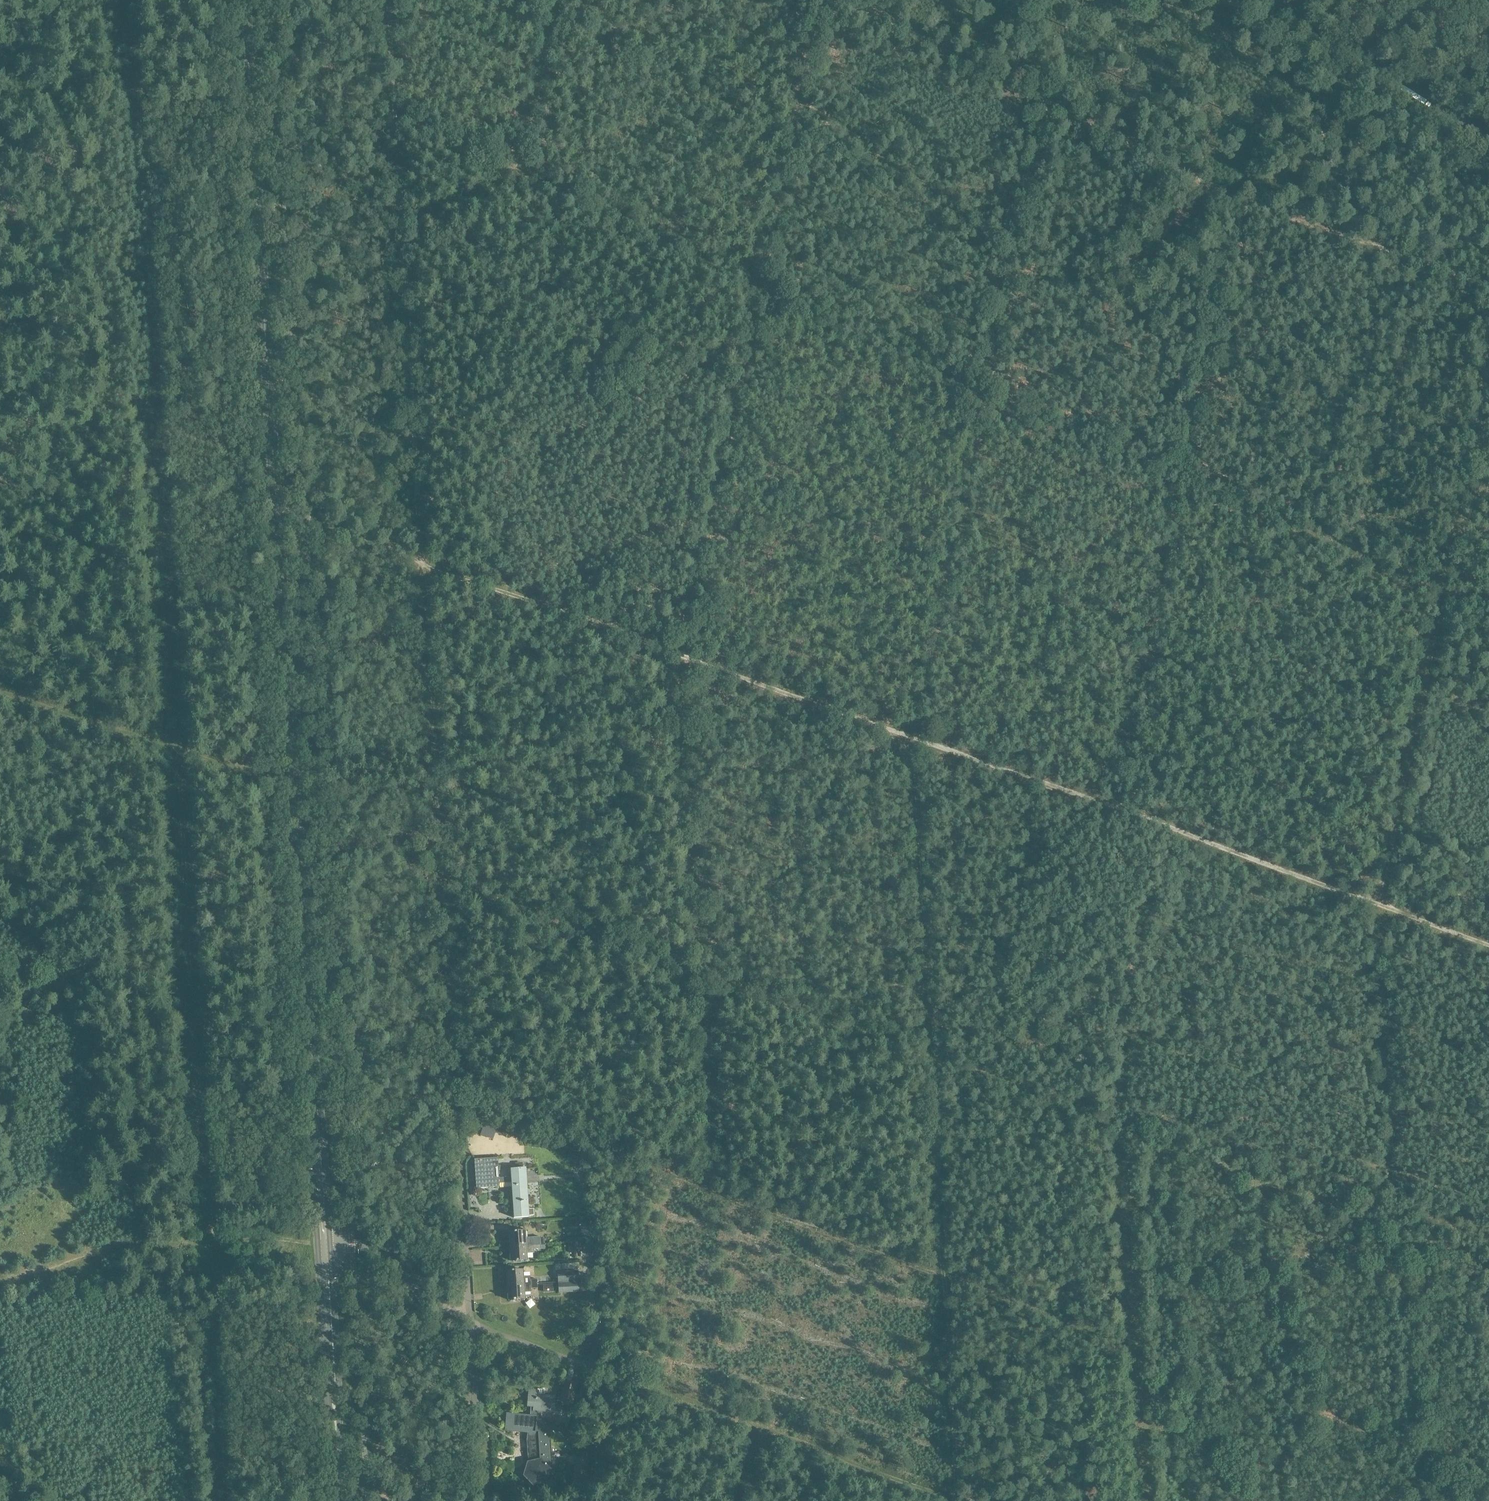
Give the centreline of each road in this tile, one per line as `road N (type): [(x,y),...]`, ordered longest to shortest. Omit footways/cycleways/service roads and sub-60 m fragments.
road 1 (track): [(1488,944),(276,508)]
road 2 (secondary): [(323,1242),(244,0)]
road 3 (track): [(461,1161),(389,0)]
road 4 (track): [(954,1500),(911,737)]
road 5 (track): [(227,1500),(215,1415),(217,1271),(195,1053),(180,749)]
road 6 (track): [(711,1190),(682,656)]
road 7 (track): [(455,1095),(944,1278)]
road 8 (track): [(954,1499),(585,1364)]
road 9 (secondary): [(340,1500),(323,1242)]
road 10 (tertiary): [(1488,139),(1271,0)]
road 11 (track): [(86,1257),(129,1246),(295,1240)]
road 12 (unclassified): [(481,1500),(470,1321)]
road 13 (unclassified): [(470,1321),(423,1299),(386,1252),(323,1242)]
road 14 (unclassified): [(470,1321),(461,1161)]
road 15 (unclassified): [(585,1364),(470,1321)]

